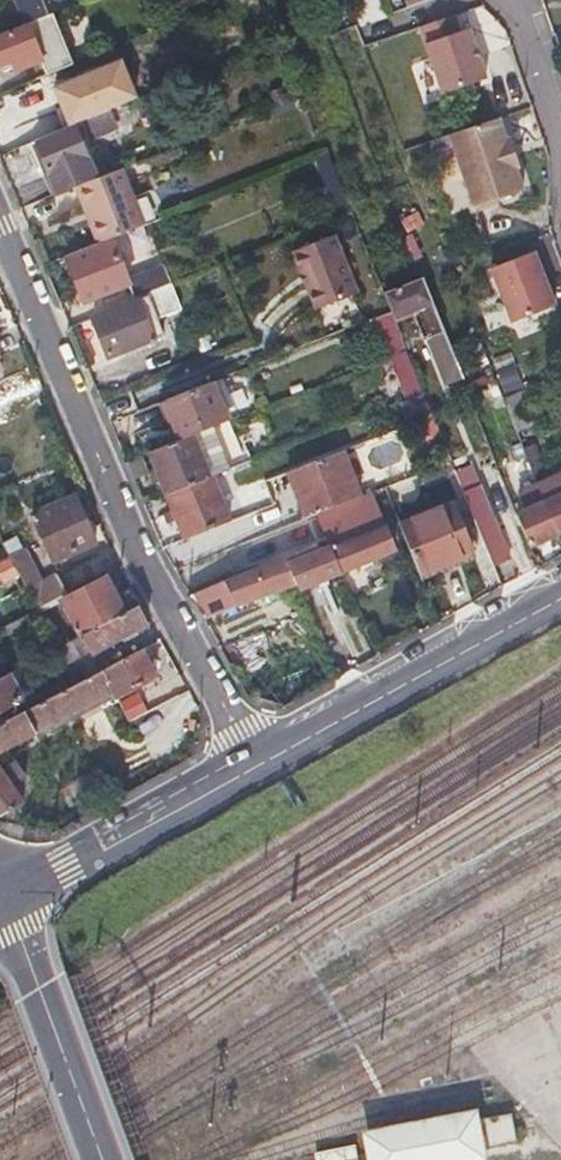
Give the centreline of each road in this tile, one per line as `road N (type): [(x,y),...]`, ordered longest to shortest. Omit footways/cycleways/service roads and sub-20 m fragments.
road 1 (residential): [(0,228),(108,485),(252,766)]
road 2 (secondary): [(252,766),(560,598)]
road 3 (secondary): [(0,897),(252,766)]
road 4 (tertiary): [(99,1159),(0,907)]
road 5 (residential): [(560,139),(518,0)]

